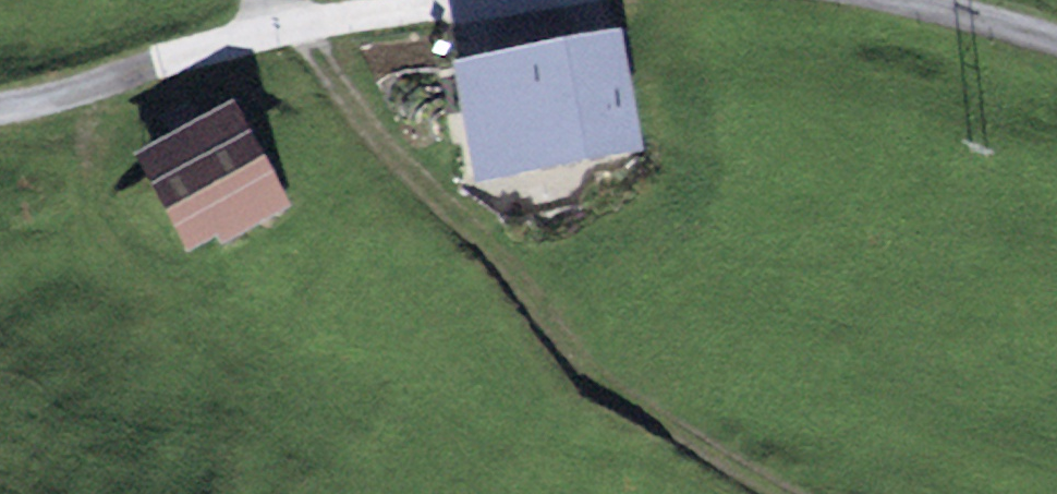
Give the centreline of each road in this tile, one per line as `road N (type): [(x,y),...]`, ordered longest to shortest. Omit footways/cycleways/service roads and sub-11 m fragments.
road 1 (track): [(788,493),(584,367),(496,243),(428,189),(352,107),(310,45),(272,32)]
road 2 (track): [(0,109),(272,32)]
road 3 (track): [(272,32),(476,0)]
road 4 (track): [(908,0),(1056,41)]

